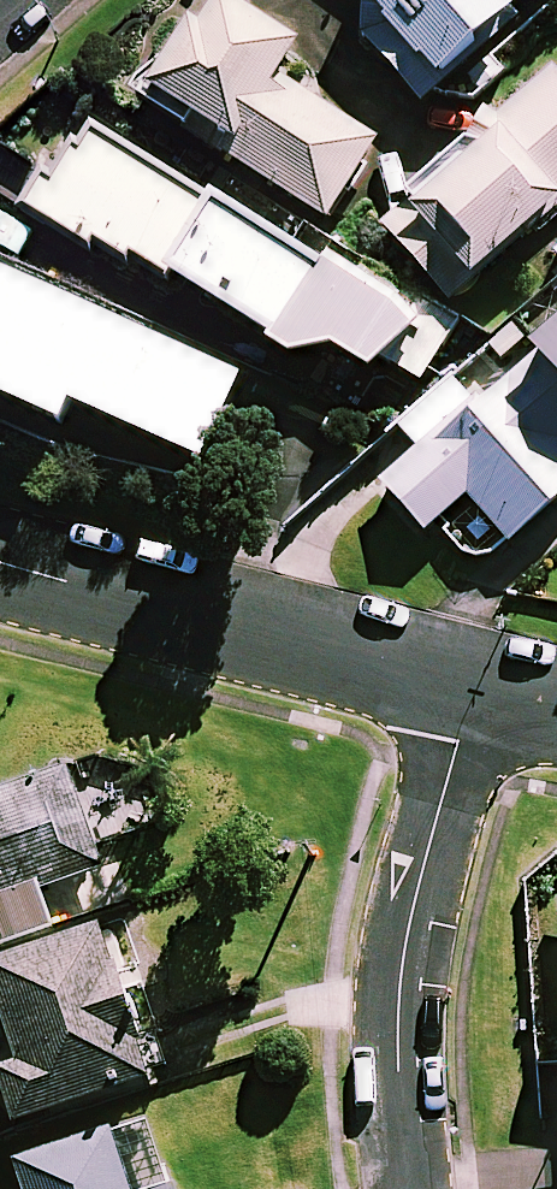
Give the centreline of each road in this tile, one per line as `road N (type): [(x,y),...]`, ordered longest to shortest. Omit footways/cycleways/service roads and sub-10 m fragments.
road 1 (residential): [(477,682),(404,974),(401,1068),(412,1188)]
road 2 (residential): [(0,560),(477,682)]

